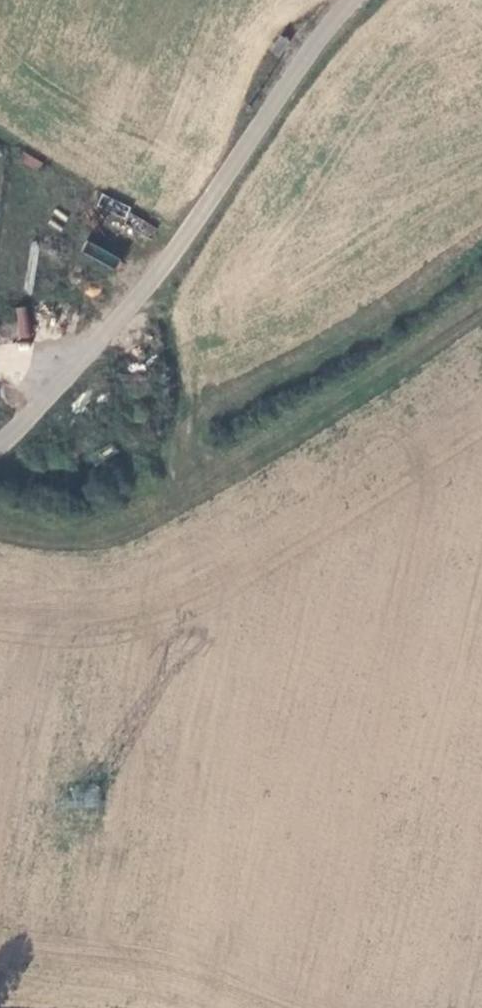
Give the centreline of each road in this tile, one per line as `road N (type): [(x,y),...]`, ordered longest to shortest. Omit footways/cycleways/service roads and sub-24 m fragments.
road 1 (track): [(0,443),(119,328),(350,0)]

